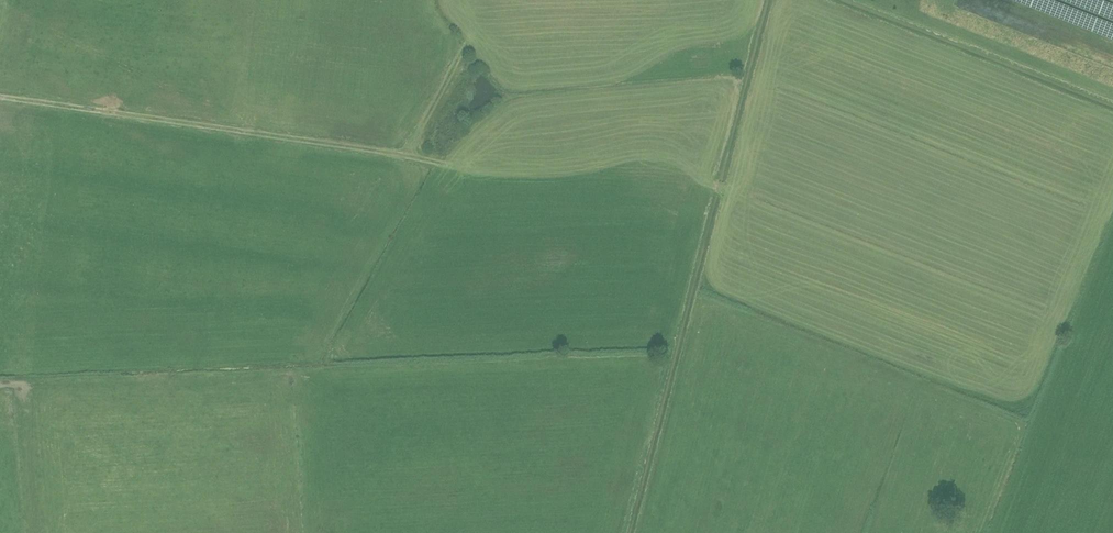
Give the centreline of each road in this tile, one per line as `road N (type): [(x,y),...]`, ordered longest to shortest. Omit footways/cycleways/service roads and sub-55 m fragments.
road 1 (track): [(438,163),(0,94)]
road 2 (track): [(468,44),(407,156)]

